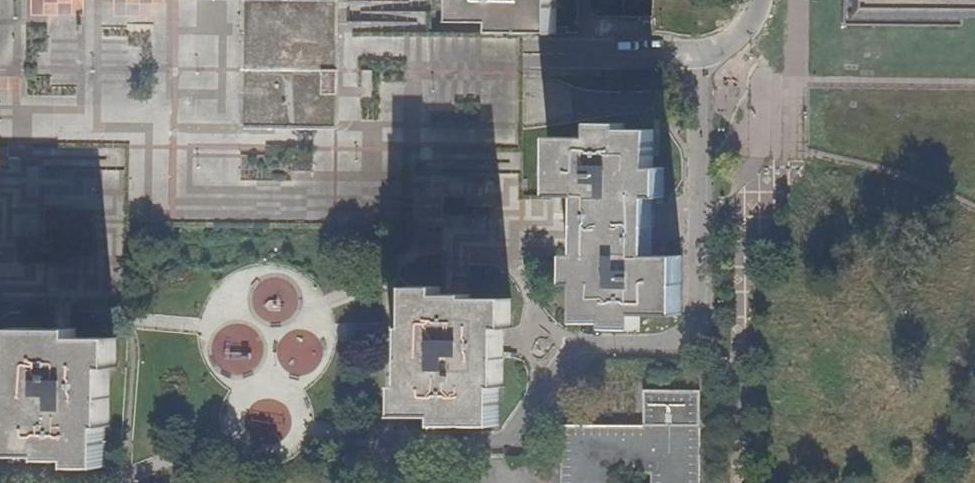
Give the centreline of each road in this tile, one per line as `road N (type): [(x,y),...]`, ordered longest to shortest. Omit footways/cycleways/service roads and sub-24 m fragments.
road 1 (residential): [(0,48),(698,58)]
road 2 (unknown): [(737,482),(736,328)]

